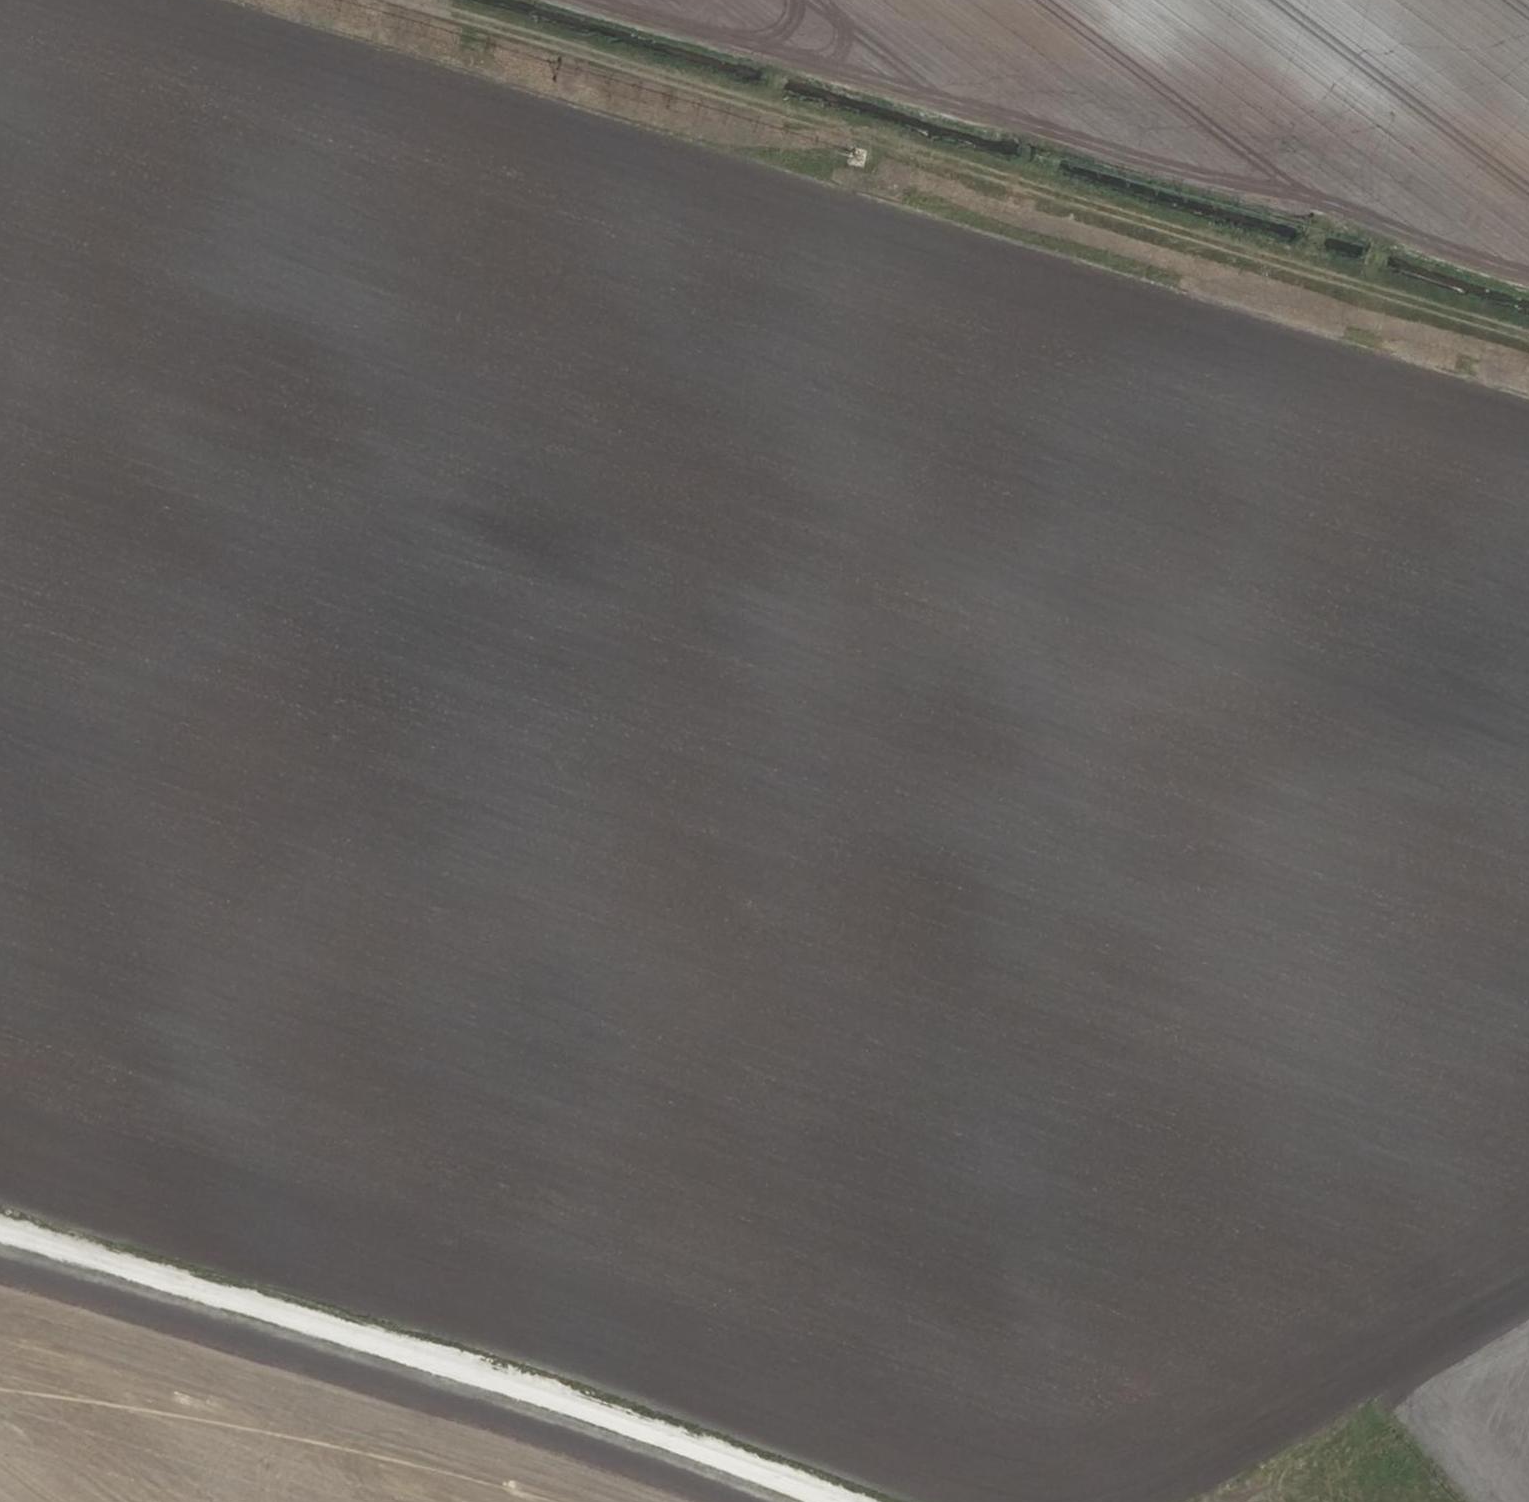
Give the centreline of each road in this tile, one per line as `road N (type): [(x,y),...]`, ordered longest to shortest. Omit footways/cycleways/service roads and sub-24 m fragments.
road 1 (track): [(848,1501),(613,1408),(0,1225)]

